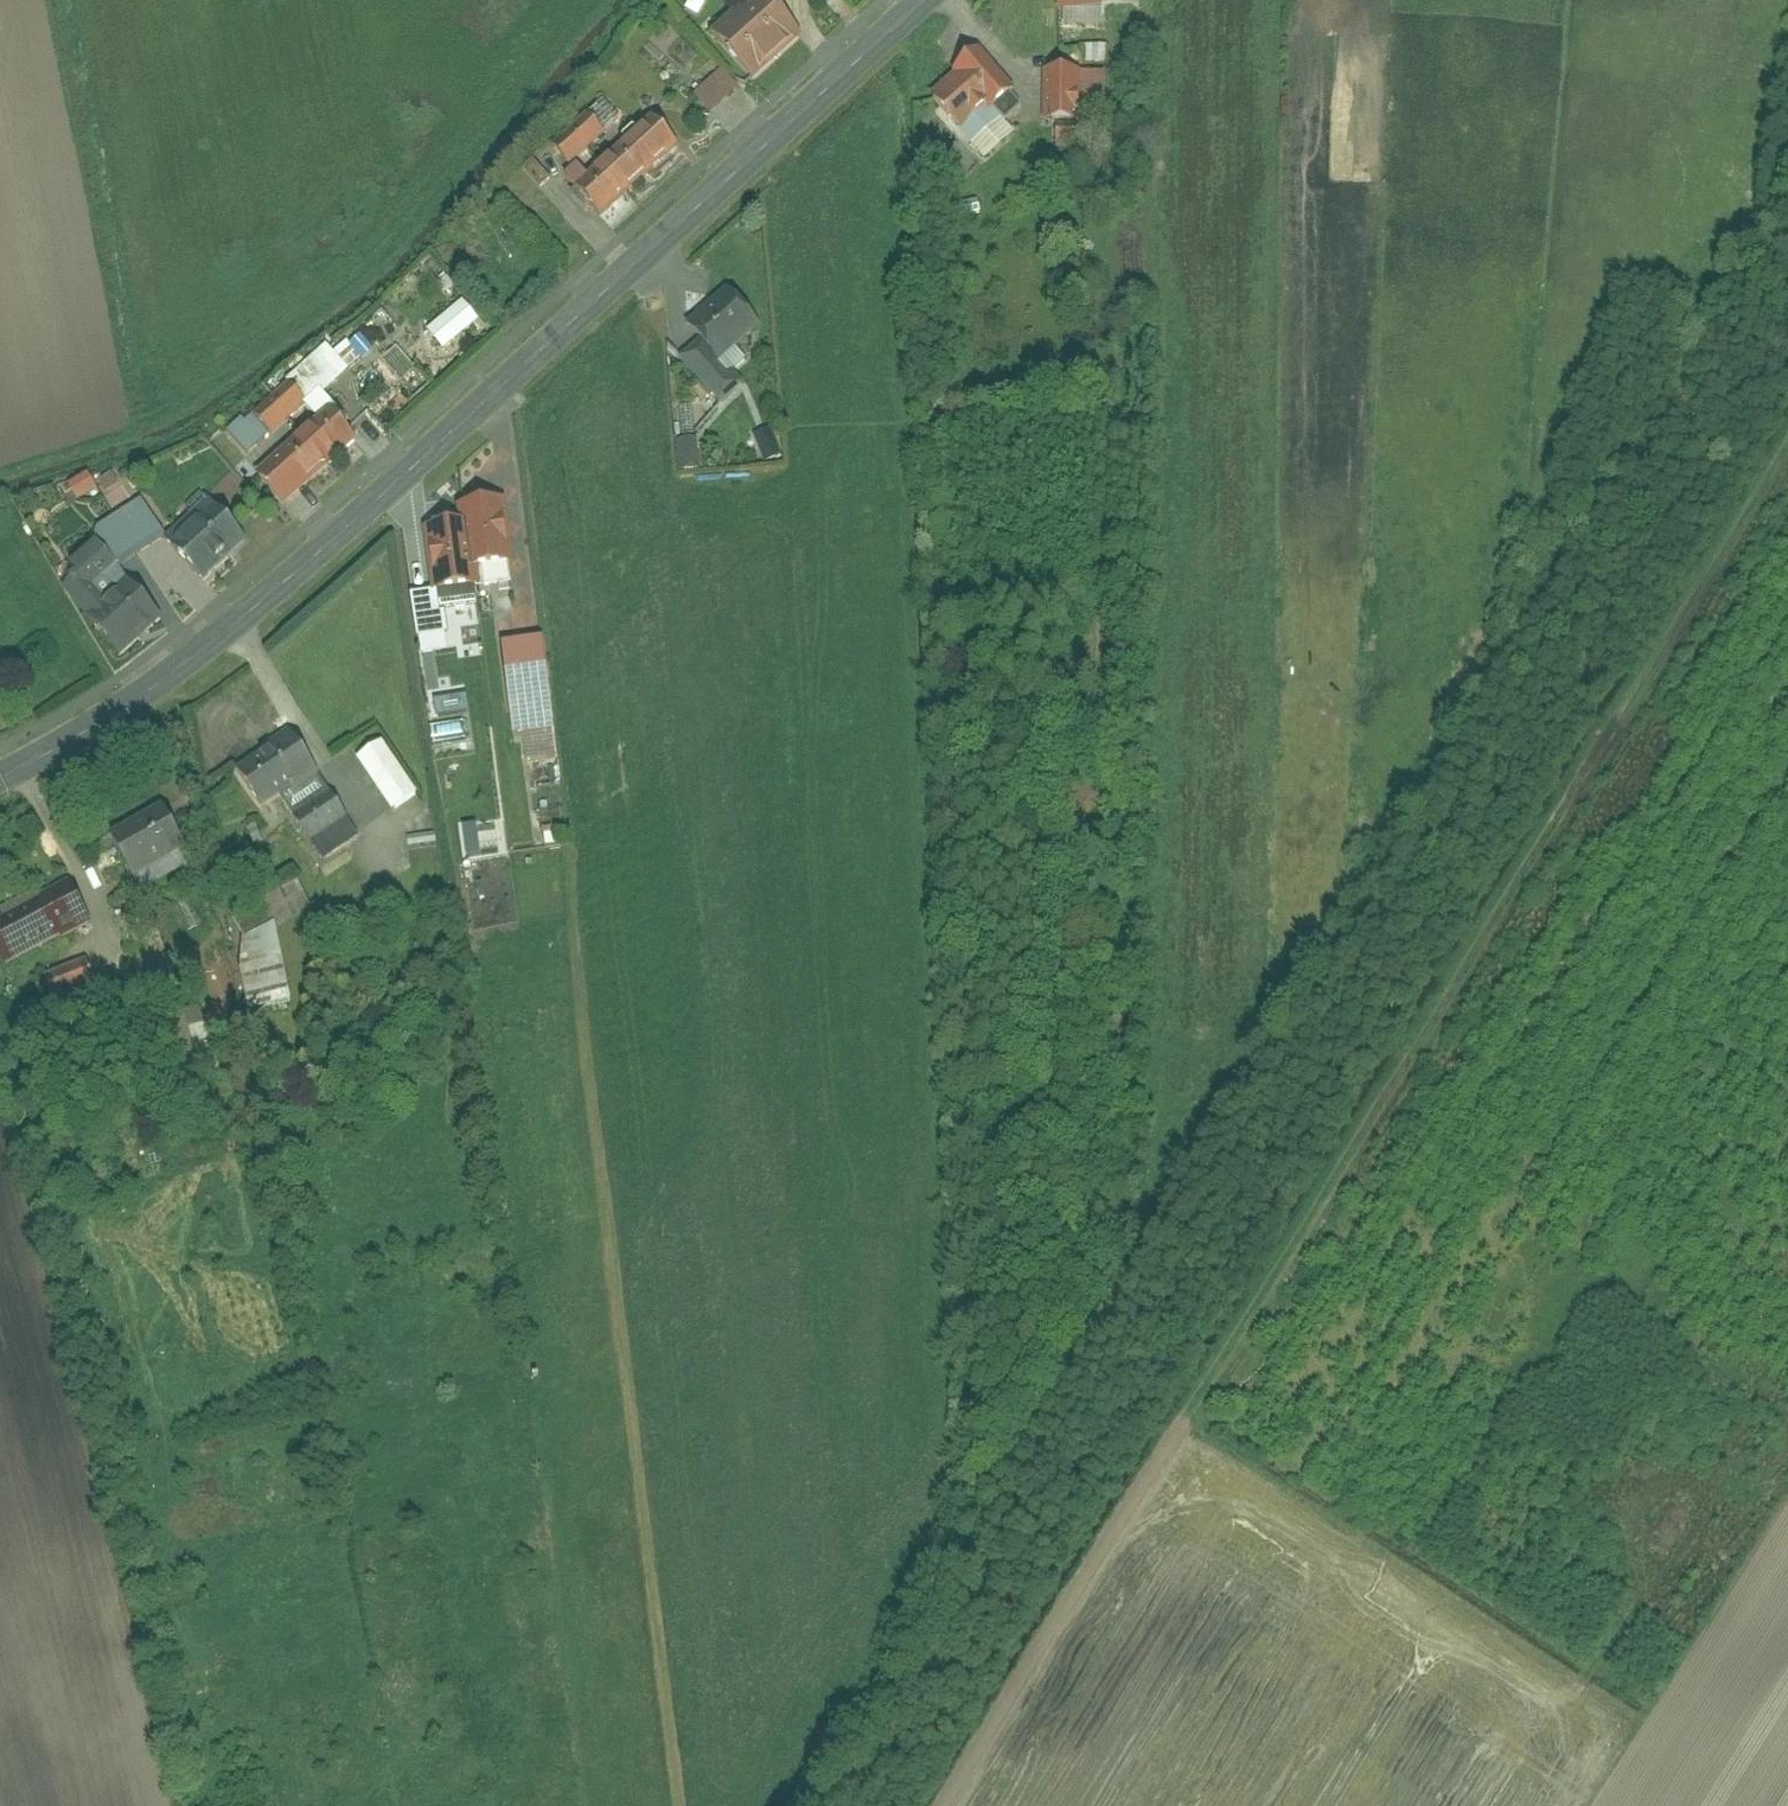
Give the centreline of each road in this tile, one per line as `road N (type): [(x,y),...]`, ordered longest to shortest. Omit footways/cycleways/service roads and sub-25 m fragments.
road 1 (residential): [(0,777),(157,681),(270,595),(918,0)]

